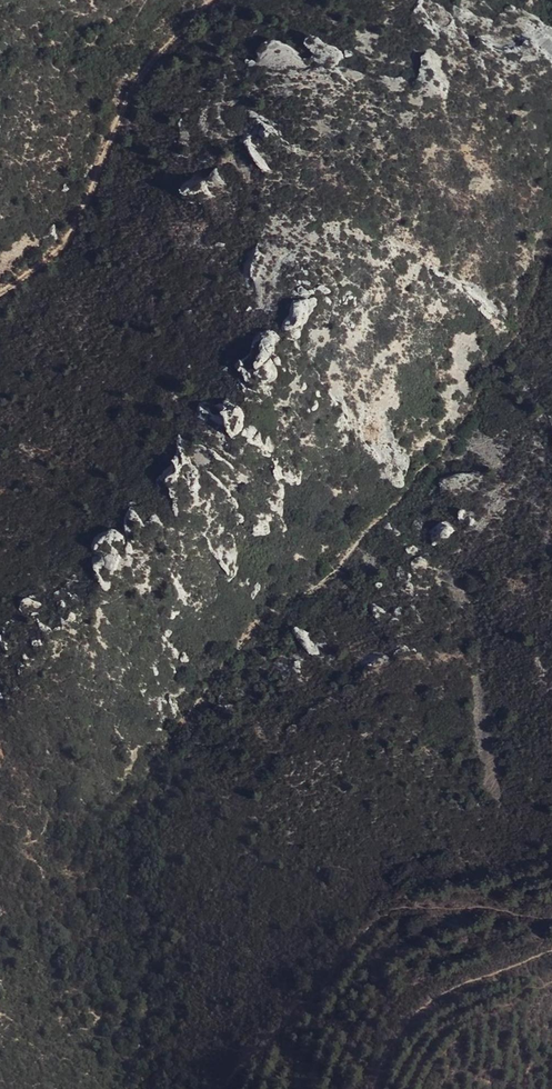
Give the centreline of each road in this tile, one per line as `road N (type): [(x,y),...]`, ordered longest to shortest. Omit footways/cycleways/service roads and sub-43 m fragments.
road 1 (track): [(211,0),(123,108),(68,243),(0,293)]

